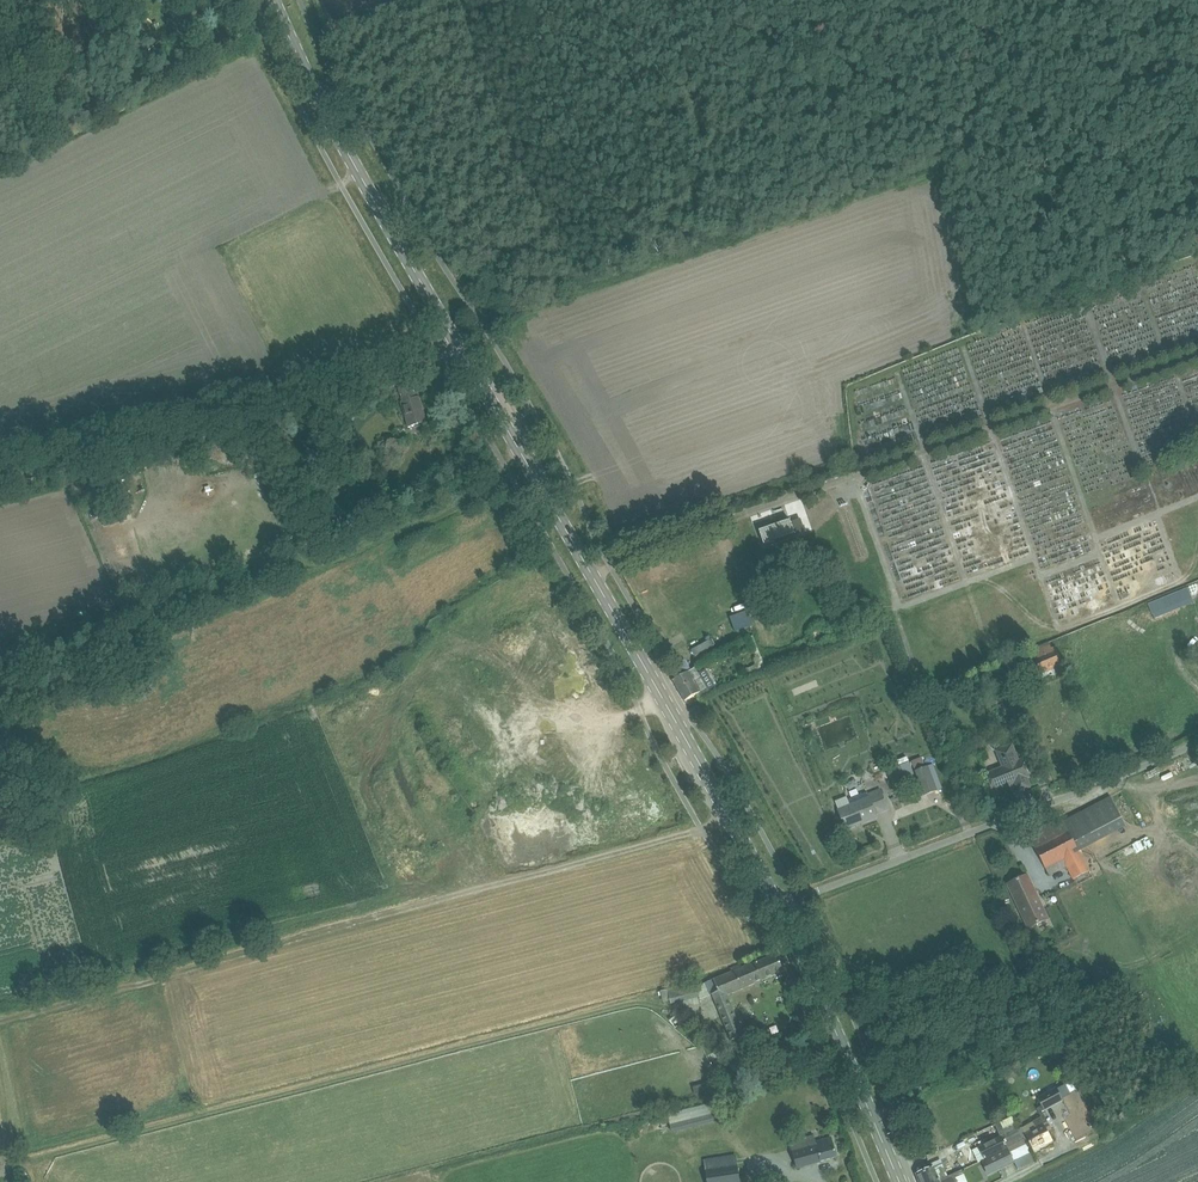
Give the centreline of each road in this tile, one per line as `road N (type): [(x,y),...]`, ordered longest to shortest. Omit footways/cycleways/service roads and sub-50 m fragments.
road 1 (primary): [(780,909),(323,118),(269,0)]
road 2 (track): [(0,483),(462,357)]
road 3 (unclassified): [(780,909),(1197,744)]
road 4 (primary): [(900,1181),(780,909)]

